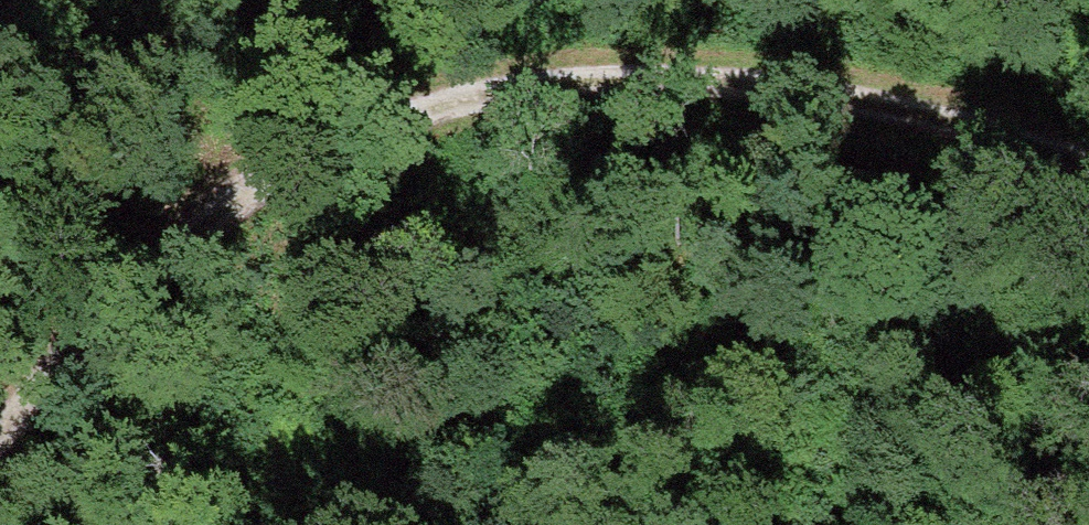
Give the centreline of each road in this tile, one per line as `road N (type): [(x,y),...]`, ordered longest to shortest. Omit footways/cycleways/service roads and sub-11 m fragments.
road 1 (track): [(1088,156),(1042,134),(834,85),(579,83),(460,104),(220,189),(0,419)]
road 2 (track): [(353,524),(579,83),(655,0)]

